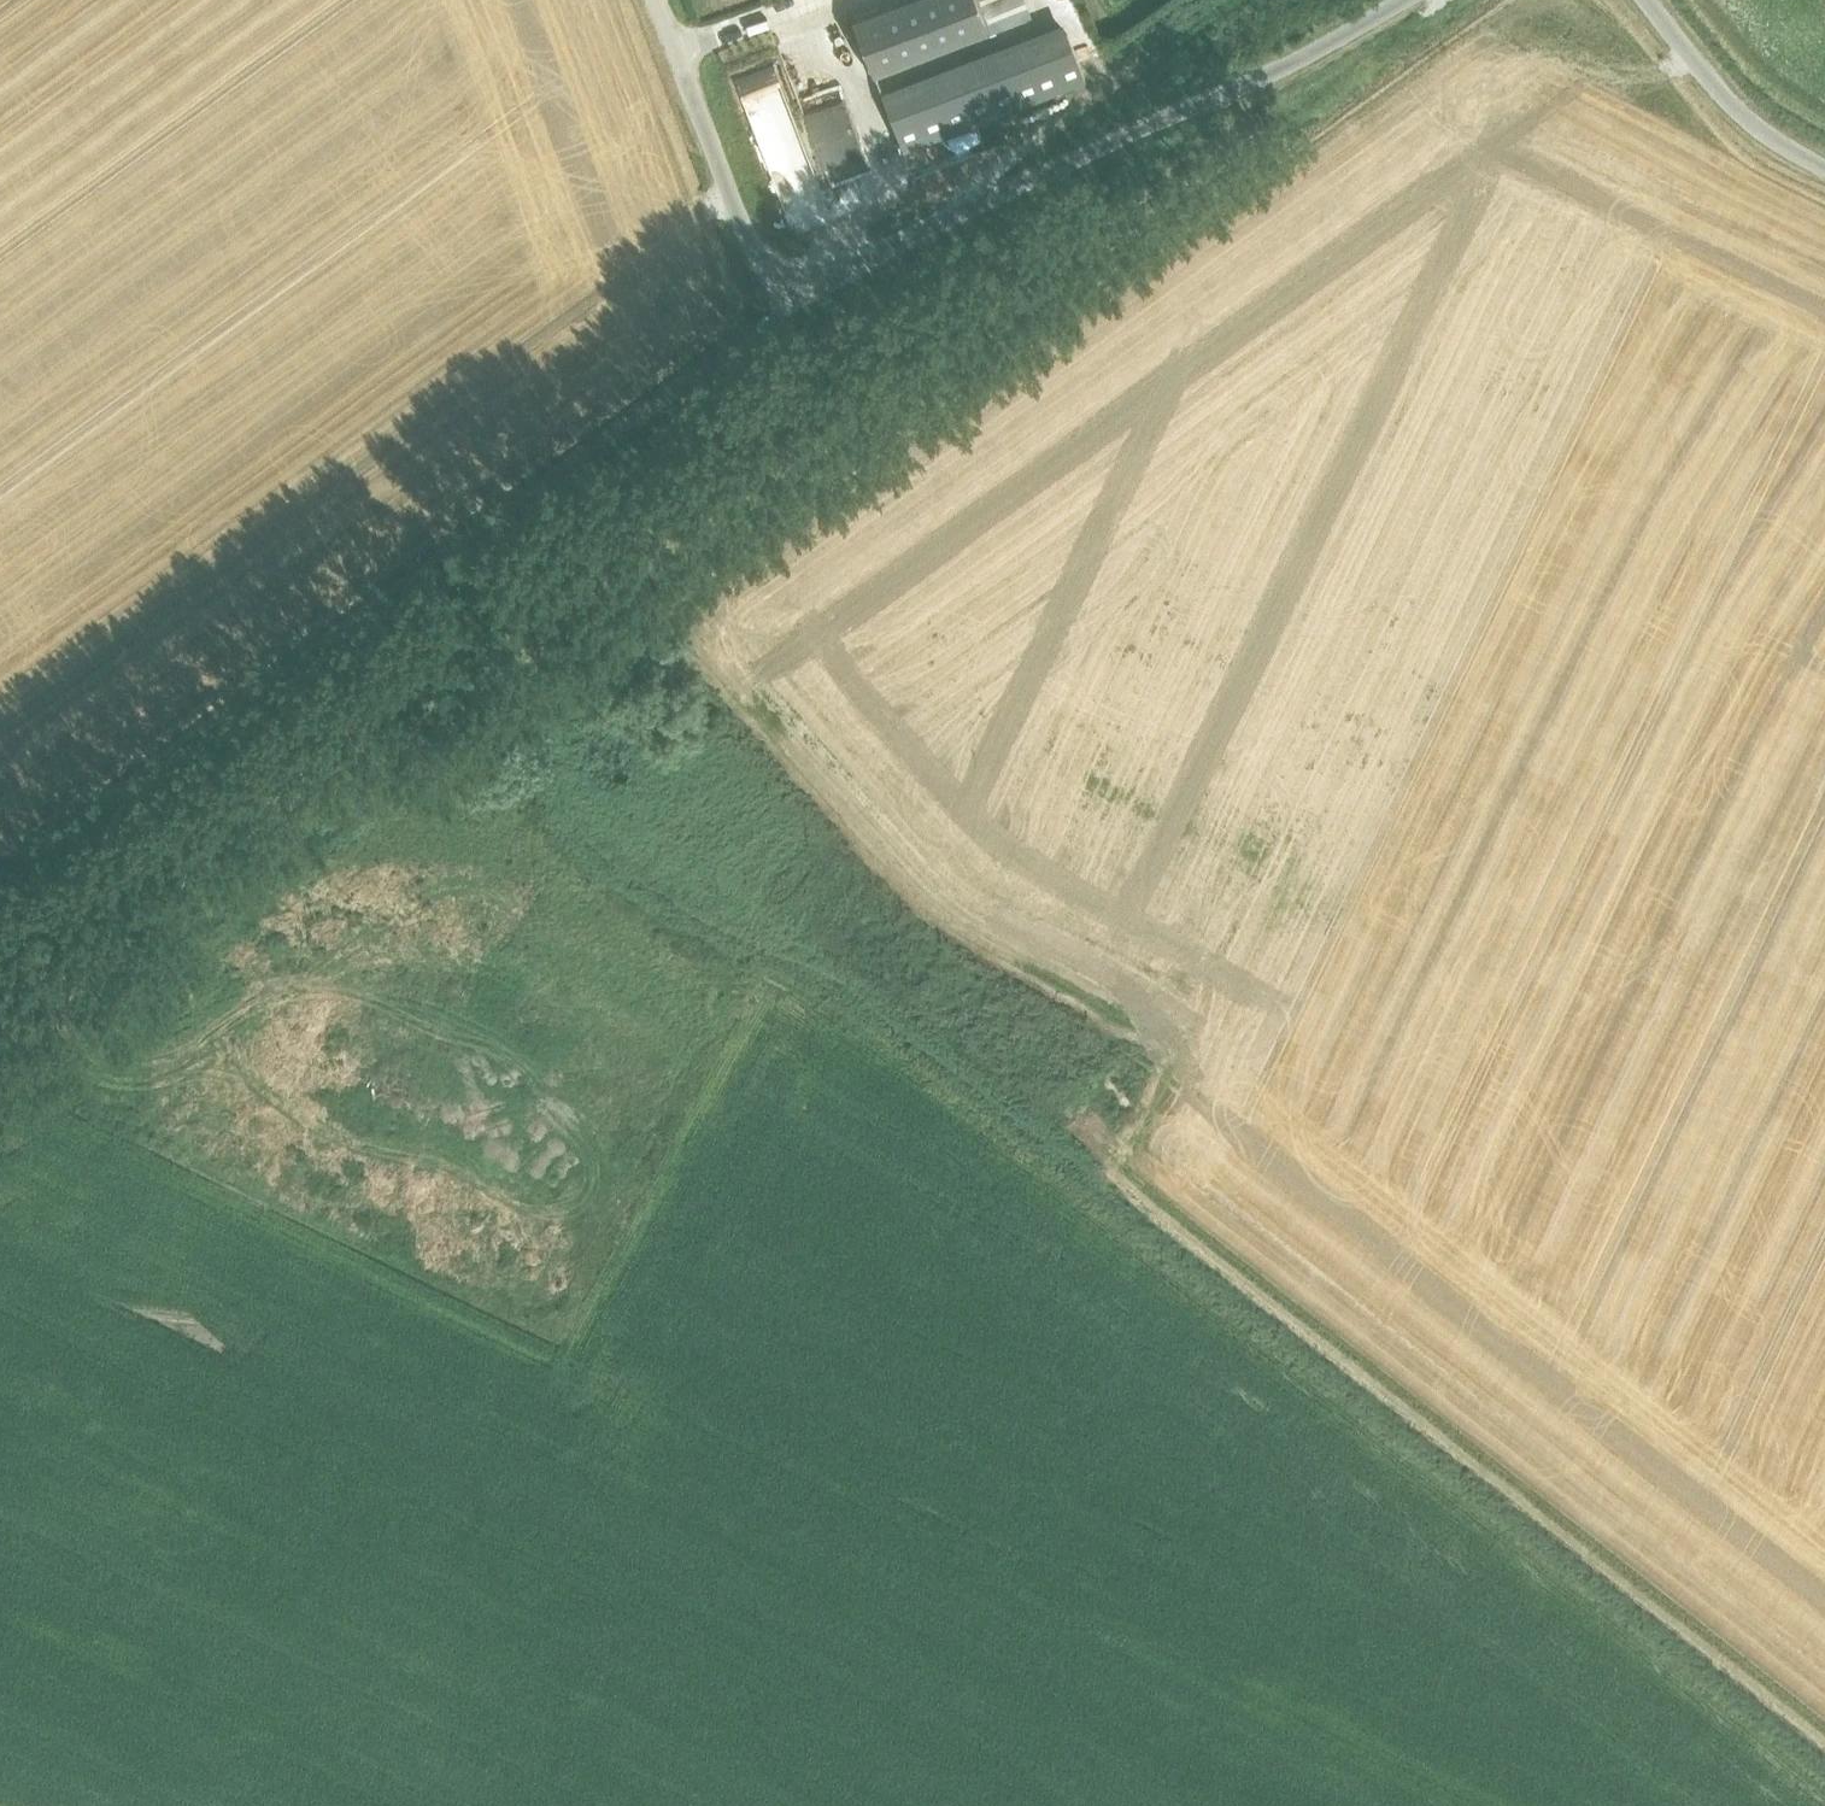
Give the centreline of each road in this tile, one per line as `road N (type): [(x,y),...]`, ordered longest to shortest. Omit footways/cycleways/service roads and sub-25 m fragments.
road 1 (unclassified): [(1407,0),(1036,188),(800,286),(747,235),(657,0)]
road 2 (track): [(938,378),(1433,0)]
road 3 (unclassified): [(1824,162),(1751,125),(1647,0)]

